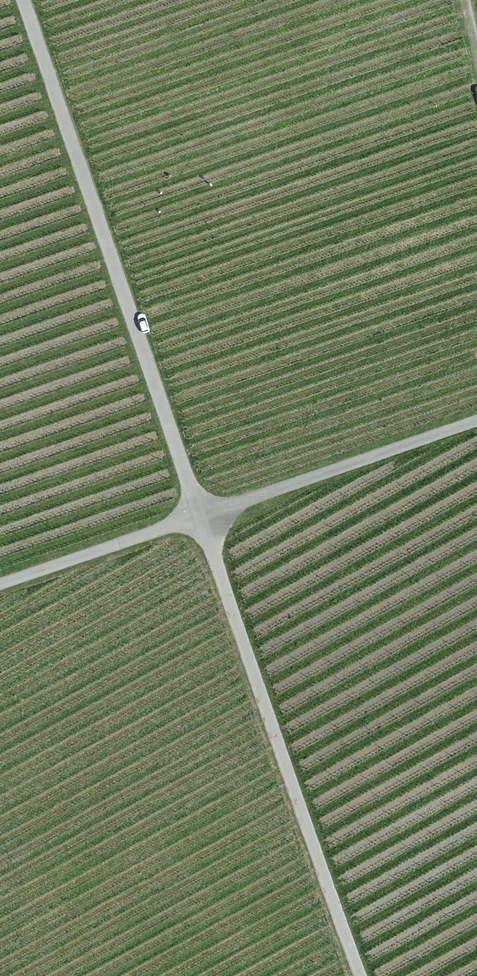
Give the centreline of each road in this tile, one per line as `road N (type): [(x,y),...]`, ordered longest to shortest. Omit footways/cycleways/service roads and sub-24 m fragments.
road 1 (track): [(358,975),(24,0)]
road 2 (track): [(0,584),(476,417)]

